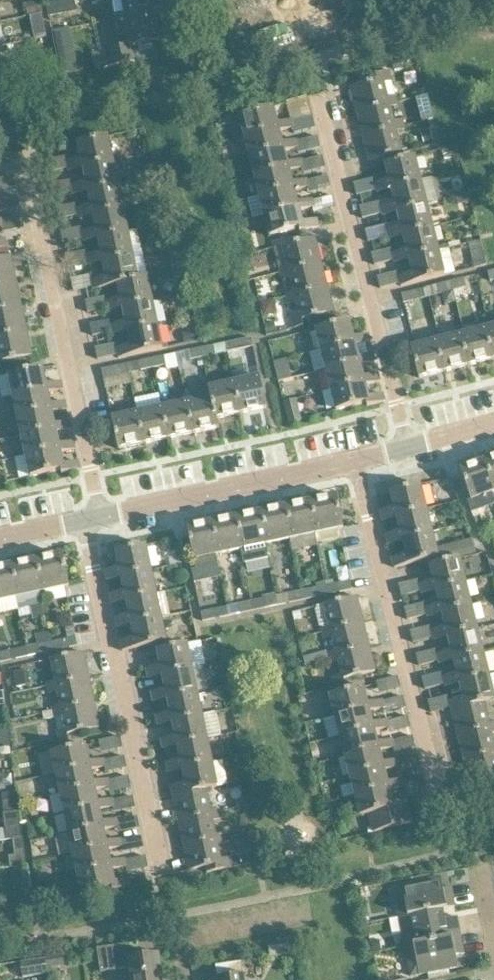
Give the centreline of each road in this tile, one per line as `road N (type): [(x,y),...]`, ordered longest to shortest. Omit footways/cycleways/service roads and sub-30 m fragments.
road 1 (residential): [(102,516),(23,152)]
road 2 (residential): [(409,453),(320,98)]
road 3 (residential): [(161,877),(84,521)]
road 4 (residential): [(442,801),(356,466)]
road 5 (residential): [(356,466),(102,516)]

